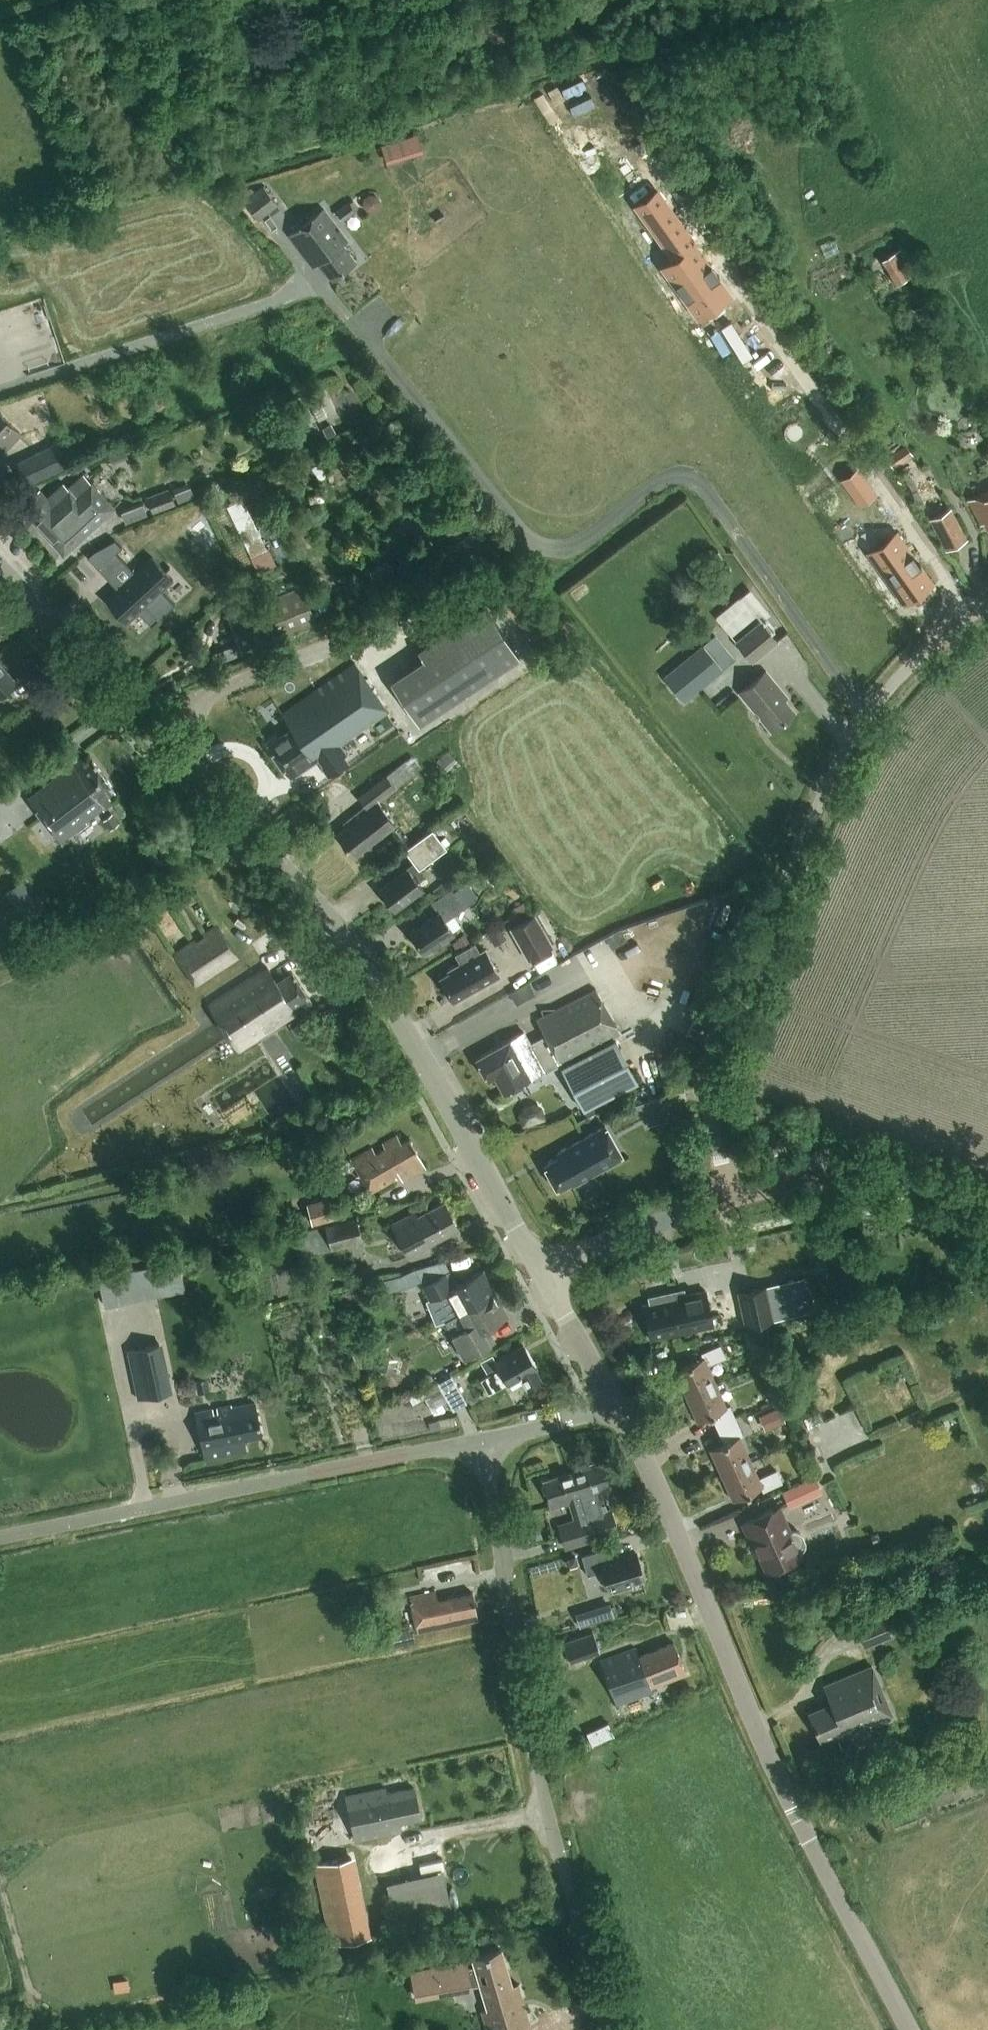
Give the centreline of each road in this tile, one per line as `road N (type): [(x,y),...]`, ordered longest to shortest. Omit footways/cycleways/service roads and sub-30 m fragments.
road 1 (tertiary): [(539,1272),(354,951),(0,574)]
road 2 (tertiary): [(909,2029),(792,1807),(681,1541),(608,1399)]
road 3 (unclassified): [(729,1195),(709,1064),(834,769),(884,691),(987,604)]
road 4 (unclassified): [(482,1439),(544,1804),(612,2029)]
road 5 (unclassified): [(0,1537),(482,1439)]
road 6 (tertiary): [(729,1195),(797,1179),(872,1175),(987,1196)]
road 7 (tertiary): [(539,1272),(729,1195)]
road 8 (tertiary): [(608,1399),(539,1272)]
road 9 (unclassified): [(482,1439),(559,1421),(608,1399)]

